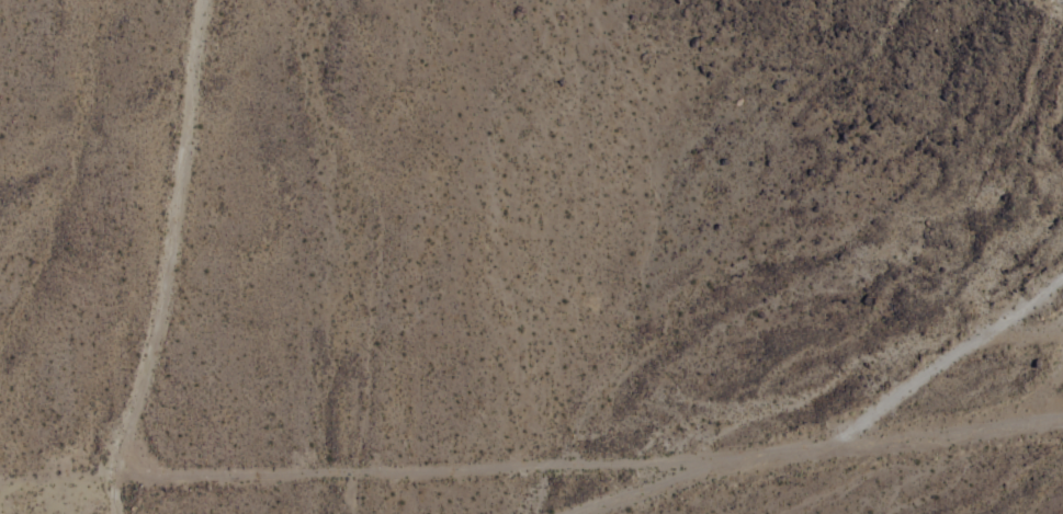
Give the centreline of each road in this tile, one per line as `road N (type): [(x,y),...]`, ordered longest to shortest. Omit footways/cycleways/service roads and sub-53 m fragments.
road 1 (track): [(779,459),(0,475)]
road 2 (track): [(118,513),(117,469),(167,253),(199,0)]
road 3 (track): [(1062,421),(846,441),(586,513)]

